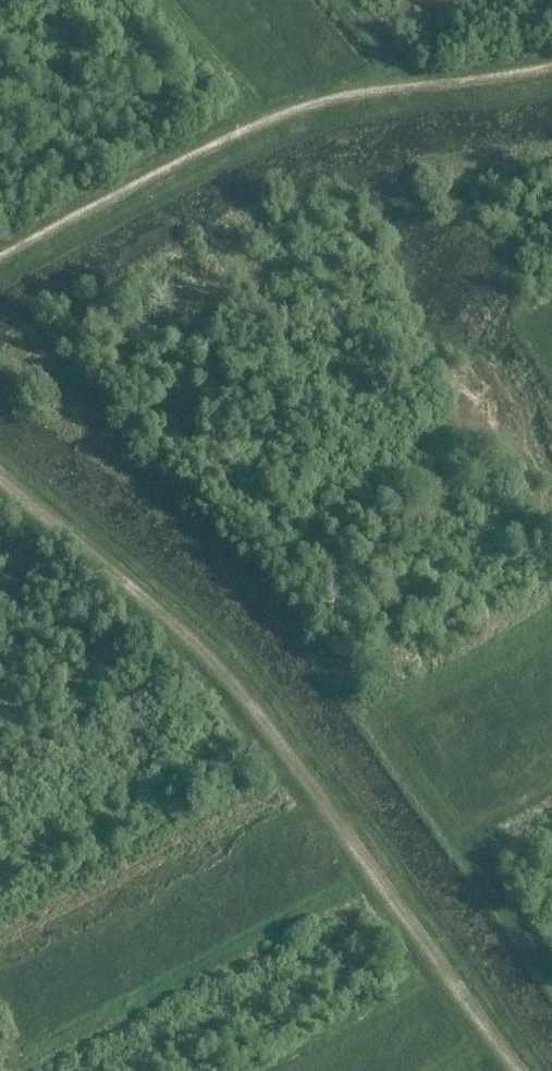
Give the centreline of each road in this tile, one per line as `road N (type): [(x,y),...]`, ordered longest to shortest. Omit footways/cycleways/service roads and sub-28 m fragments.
road 1 (track): [(0,477),(145,600),(252,707),(517,1070)]
road 2 (track): [(551,66),(369,91),(285,112),(0,257)]

